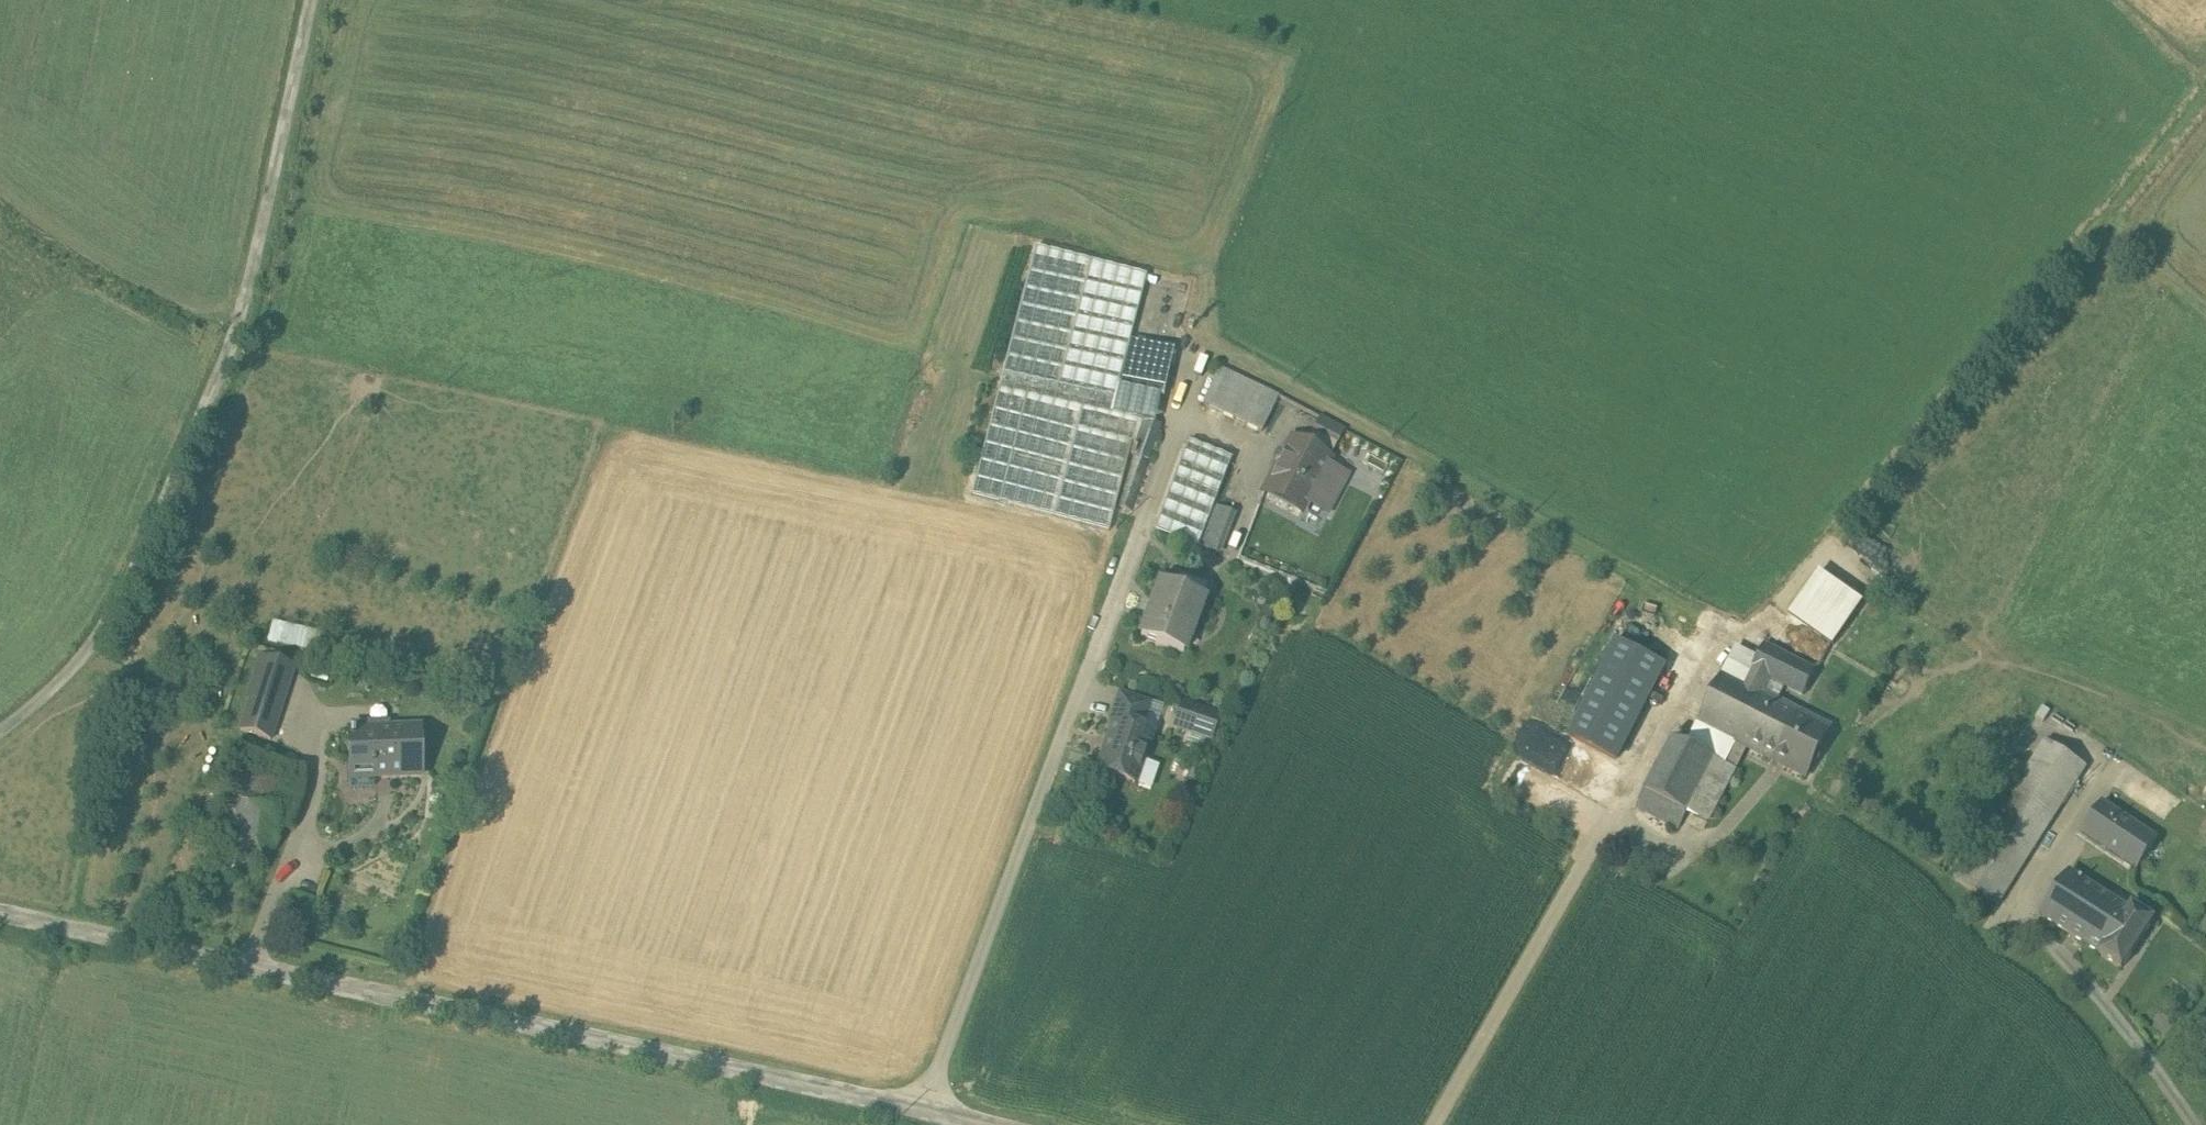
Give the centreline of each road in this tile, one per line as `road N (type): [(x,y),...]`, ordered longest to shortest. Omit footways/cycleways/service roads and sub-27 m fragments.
road 1 (unclassified): [(993,1124),(0,909)]
road 2 (residential): [(0,729),(93,644),(122,593),(228,343),(261,237),(310,0)]

